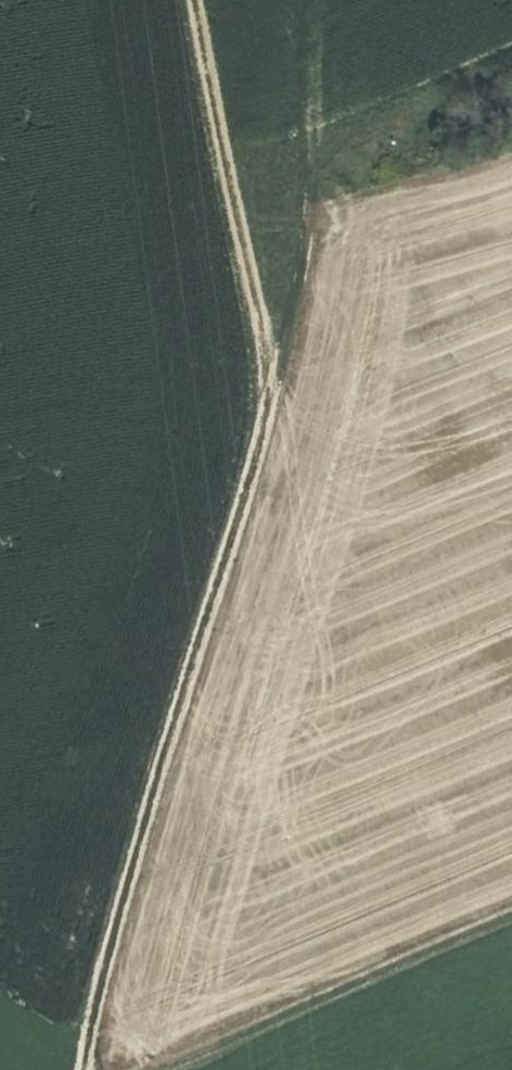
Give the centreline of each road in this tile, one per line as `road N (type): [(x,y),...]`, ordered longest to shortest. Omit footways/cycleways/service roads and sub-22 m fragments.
road 1 (track): [(94,1069),(117,942),(293,316),(312,155),(511,73)]
road 2 (track): [(126,1069),(511,914)]
road 3 (track): [(274,390),(198,0)]

